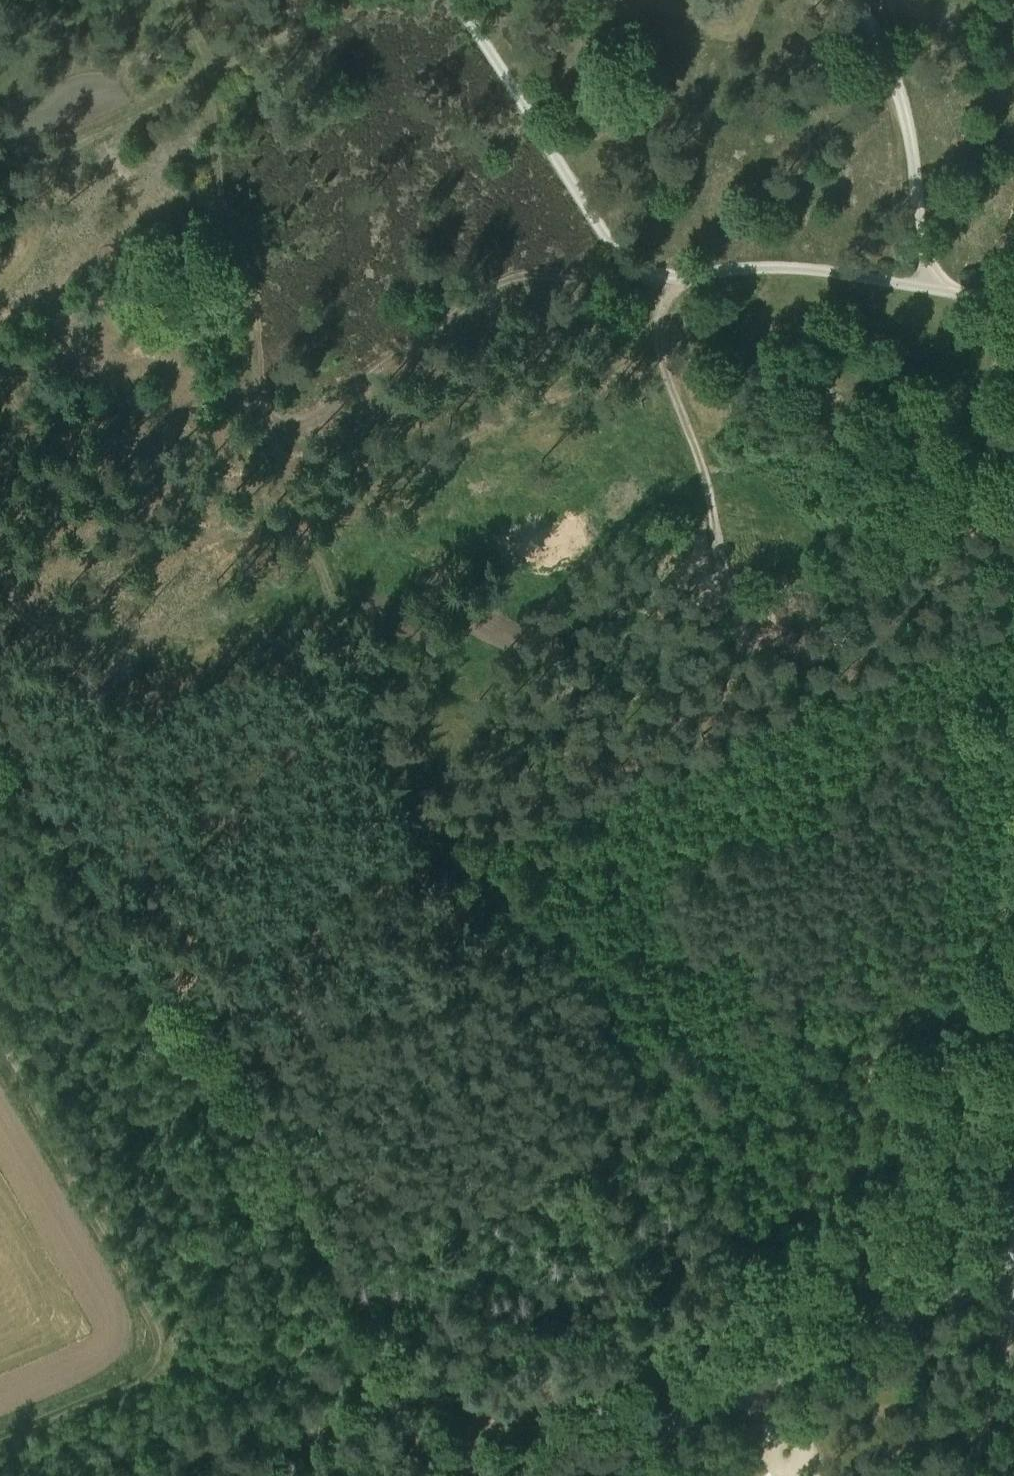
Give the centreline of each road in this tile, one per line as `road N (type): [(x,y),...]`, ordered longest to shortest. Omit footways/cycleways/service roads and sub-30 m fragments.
road 1 (track): [(165,0),(210,96),(216,179),(262,409),(369,698),(423,823),(437,833),(473,835),(540,814),(992,629)]
road 2 (track): [(466,1475),(0,731)]
road 3 (track): [(770,715),(708,568),(708,492),(652,332),(645,275)]
road 4 (unclassified): [(566,1475),(939,1300)]
road 5 (track): [(0,164),(82,134),(370,0)]
road 6 (track): [(626,272),(515,278),(478,296),(335,402),(300,422),(268,424)]
road 7 (track): [(660,354),(488,427),(301,521)]
road 8 (track): [(260,392),(27,426),(5,393),(0,305)]
road 9 (track): [(129,1293),(129,1358),(116,1379),(0,1436)]
road 10 (track): [(1013,1306),(969,1475)]

